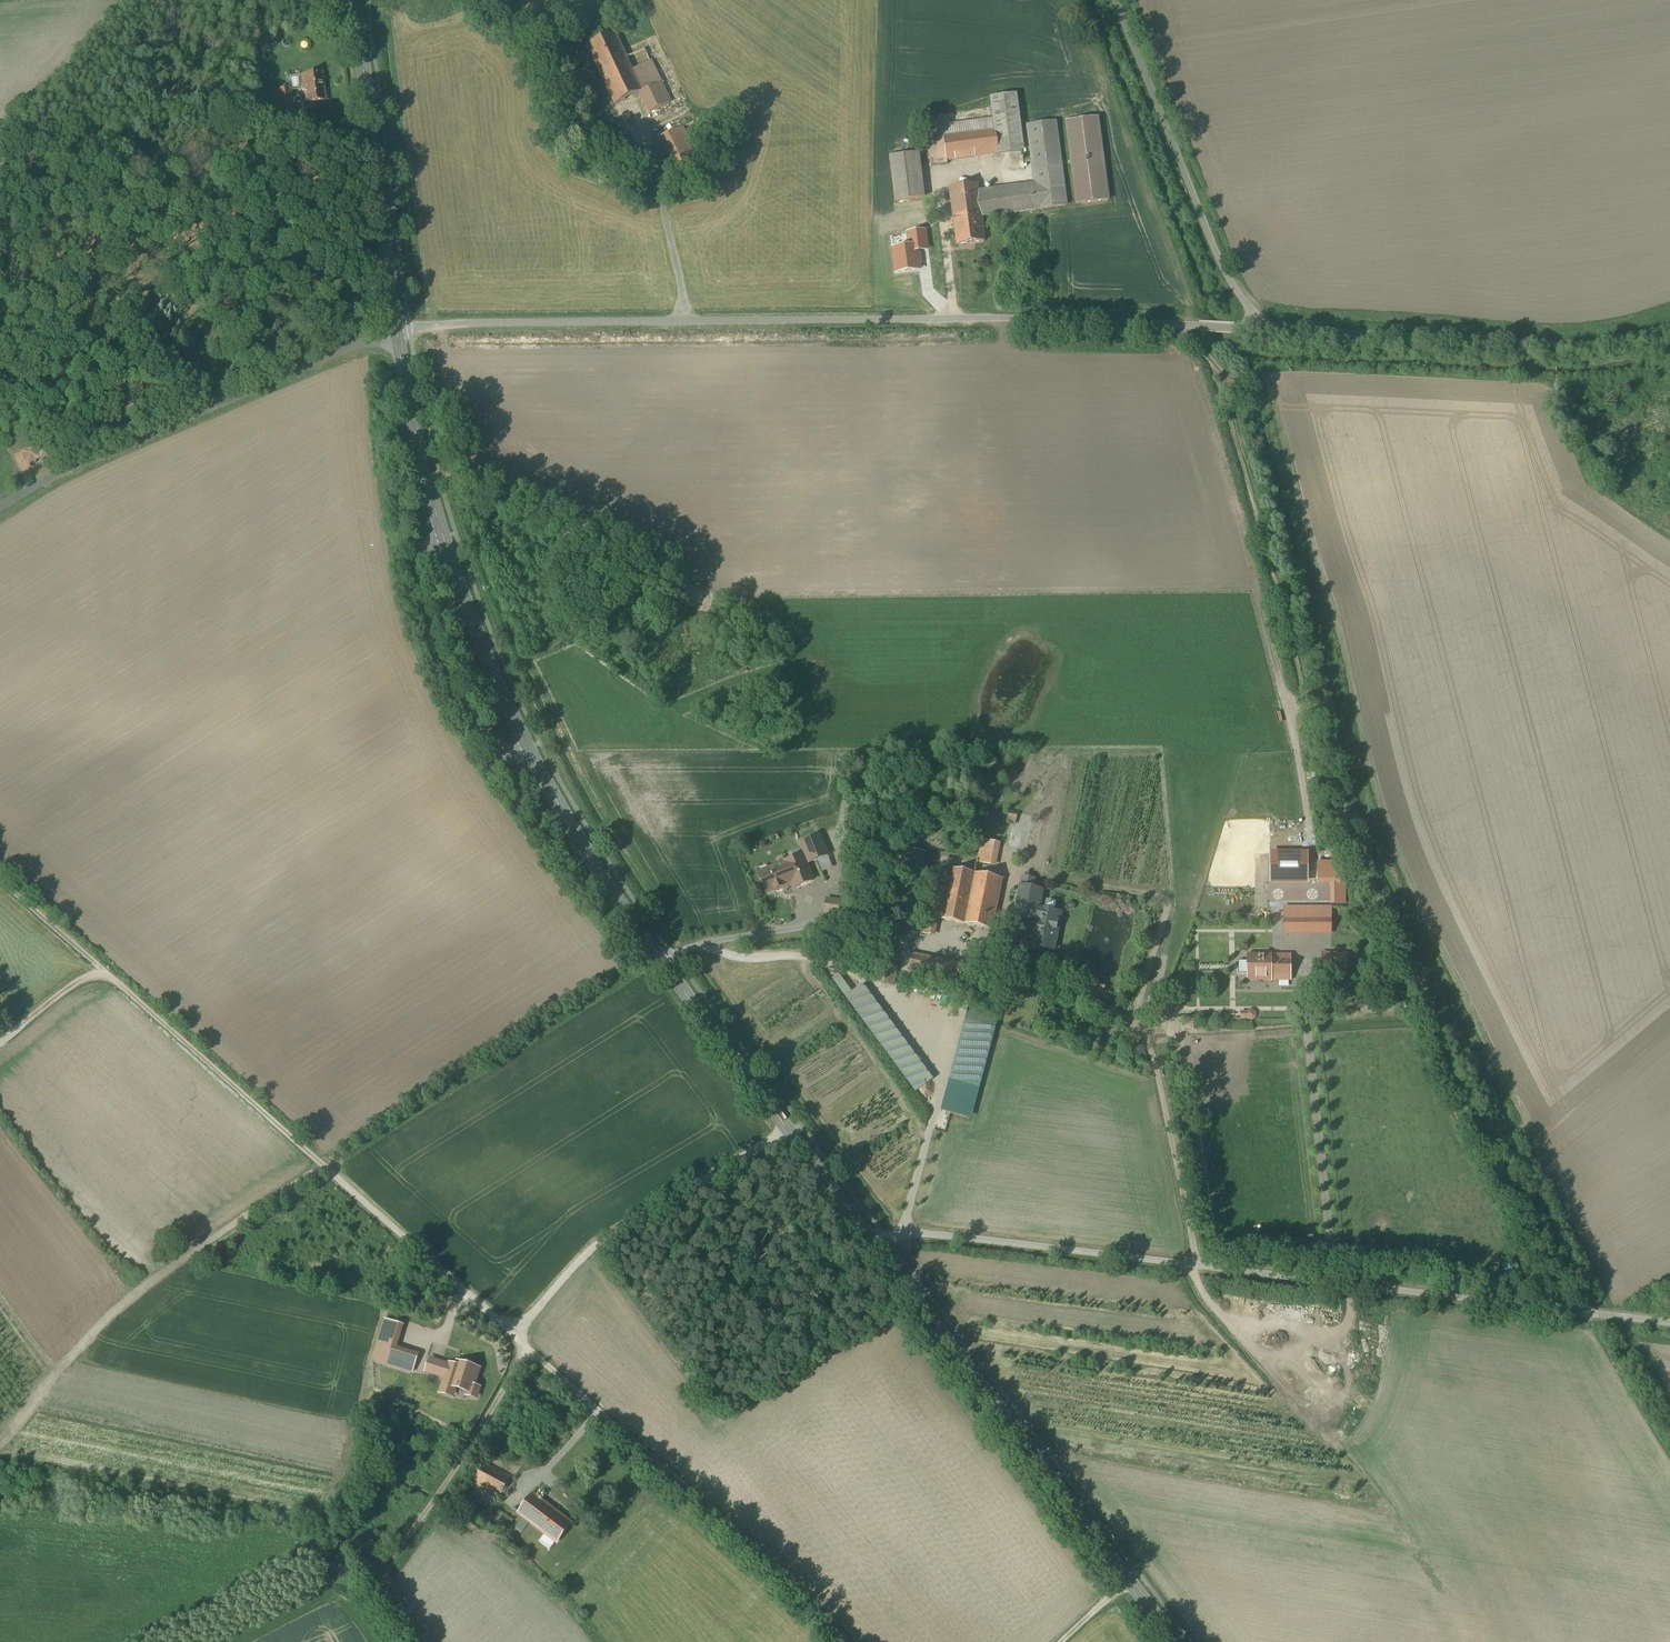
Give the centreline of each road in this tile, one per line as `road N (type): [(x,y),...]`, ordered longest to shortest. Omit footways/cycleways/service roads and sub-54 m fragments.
road 1 (track): [(1563,1310),(1553,1264),(1465,1096),(1340,823),(1322,719),(1226,376),(1181,324)]
road 2 (secondary): [(399,331),(425,475),(522,737),(604,879),(790,1135)]
road 3 (unclassified): [(1261,328),(998,318),(516,322),(399,331)]
road 4 (unclassified): [(1669,1323),(945,1236),(902,1234),(874,1246)]
road 5 (unclassified): [(515,1336),(0,878)]
road 6 (unclassified): [(399,331),(0,508)]
road 7 (unclassified): [(847,1641),(530,1354)]
road 8 (secondary): [(874,1246),(1128,1581)]
road 9 (unclassified): [(1669,321),(1569,338),(1261,328)]
road 10 (unclassified): [(1261,328),(1209,237),(1117,0)]
road 11 (unclassified): [(790,1135),(574,1263),(515,1336)]
road 12 (secondary): [(355,0),(399,331)]
road 13 (track): [(703,944),(734,957),(809,958),(874,989)]
road 14 (unclassified): [(530,1354),(435,1501)]
road 15 (secondary): [(790,1135),(874,1246)]
road 16 (track): [(435,1501),(368,1571),(331,1567)]
road 17 (track): [(109,971),(90,972),(0,1040)]

